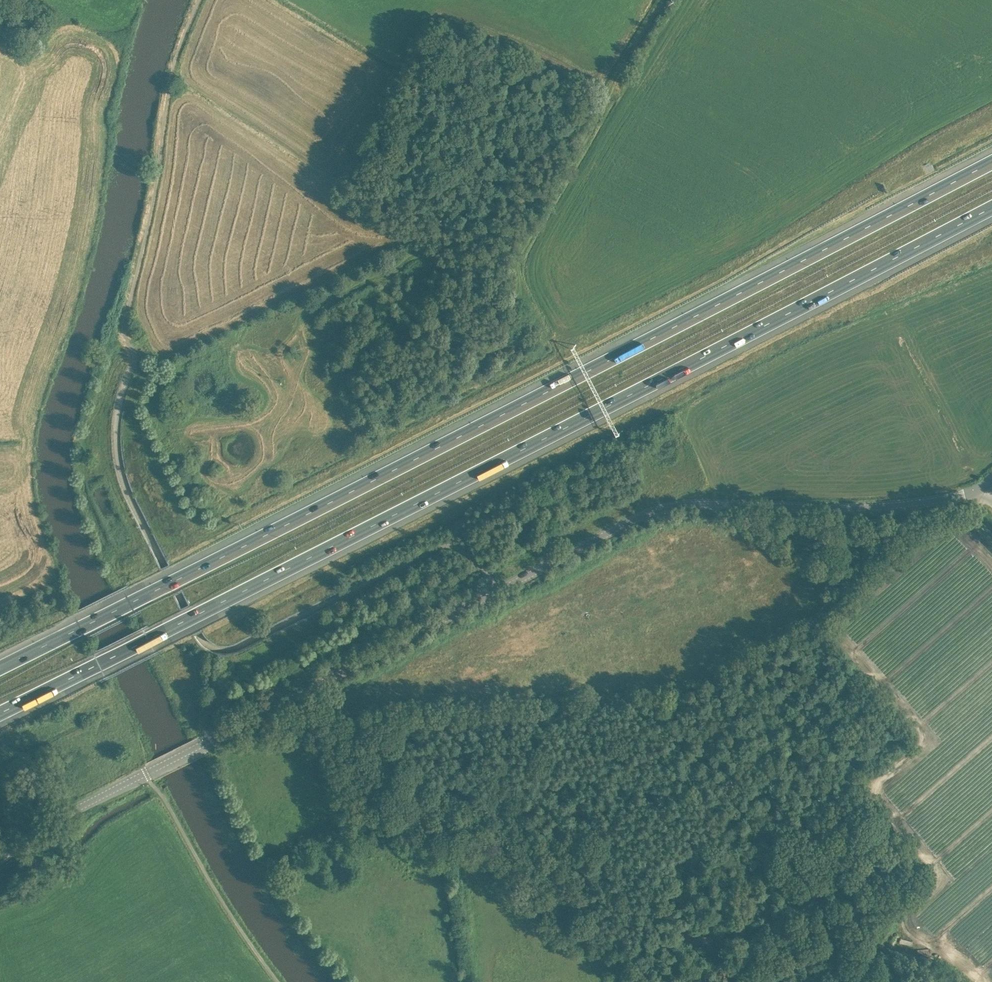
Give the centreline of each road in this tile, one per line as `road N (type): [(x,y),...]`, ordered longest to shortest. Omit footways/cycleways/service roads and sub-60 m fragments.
road 1 (motorway): [(0,713),(991,212)]
road 2 (motorway): [(991,169),(0,668)]
road 3 (tertiary): [(0,859),(81,806),(648,513),(694,504),(894,505),(982,489)]
road 4 (track): [(259,714),(277,721),(676,698),(811,621),(916,503)]
road 5 (track): [(666,0),(604,105)]

